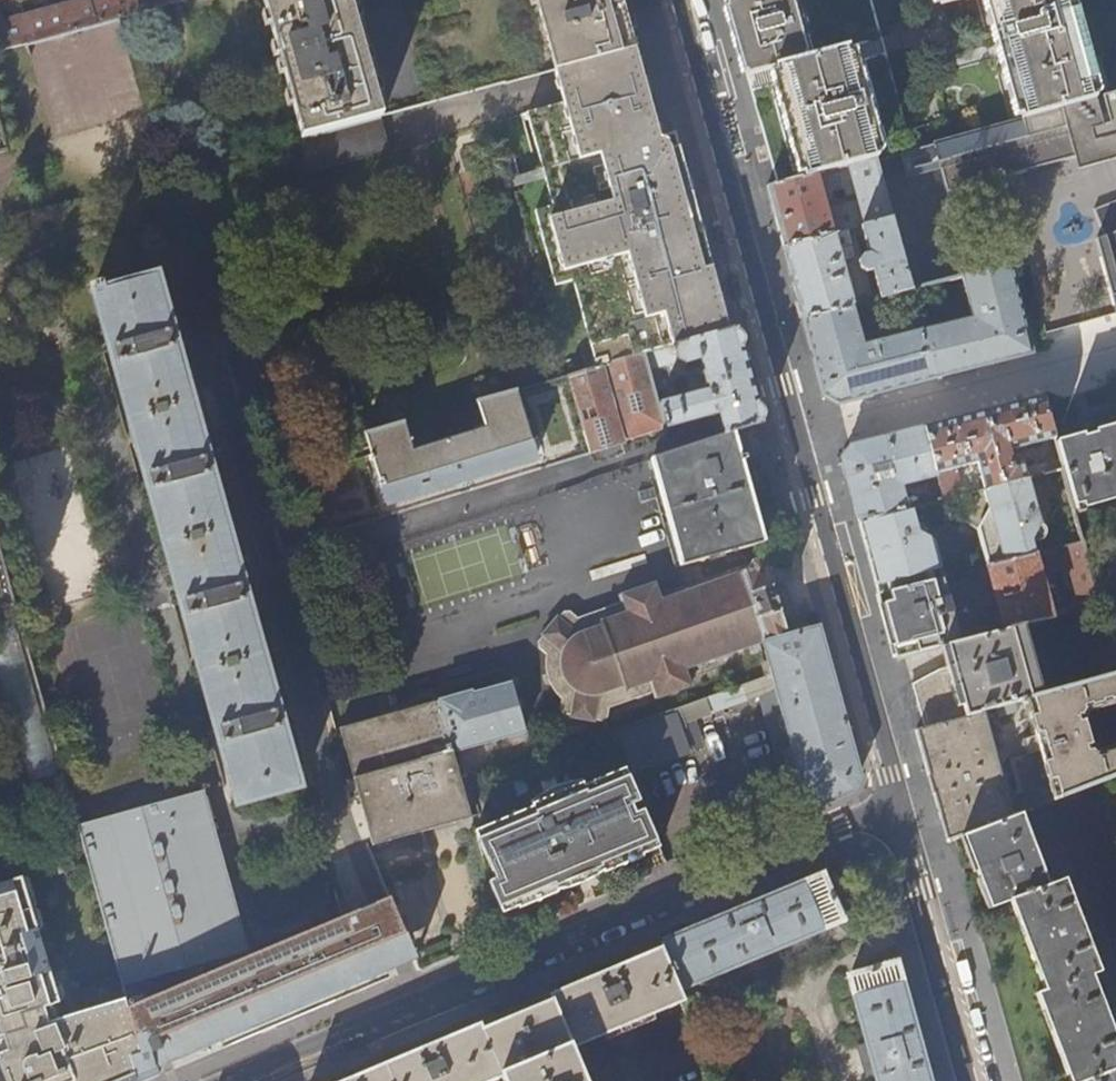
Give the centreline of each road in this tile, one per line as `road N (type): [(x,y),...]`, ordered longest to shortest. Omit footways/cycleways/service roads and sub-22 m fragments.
road 1 (residential): [(900,807),(679,0)]
road 2 (residential): [(245,1080),(841,824),(900,807)]
road 3 (residential): [(900,807),(973,1080)]

